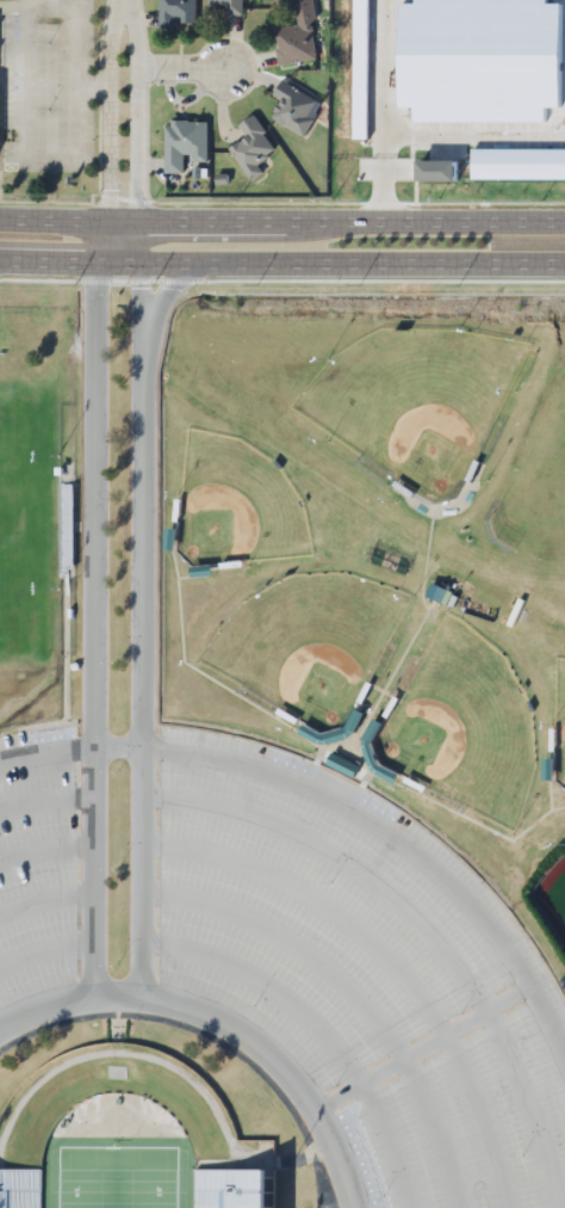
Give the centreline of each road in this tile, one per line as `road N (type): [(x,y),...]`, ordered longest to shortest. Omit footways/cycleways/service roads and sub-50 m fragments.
road 1 (primary): [(564,224),(0,219)]
road 2 (primary): [(0,262),(564,266)]
road 3 (residential): [(124,0),(119,223)]

